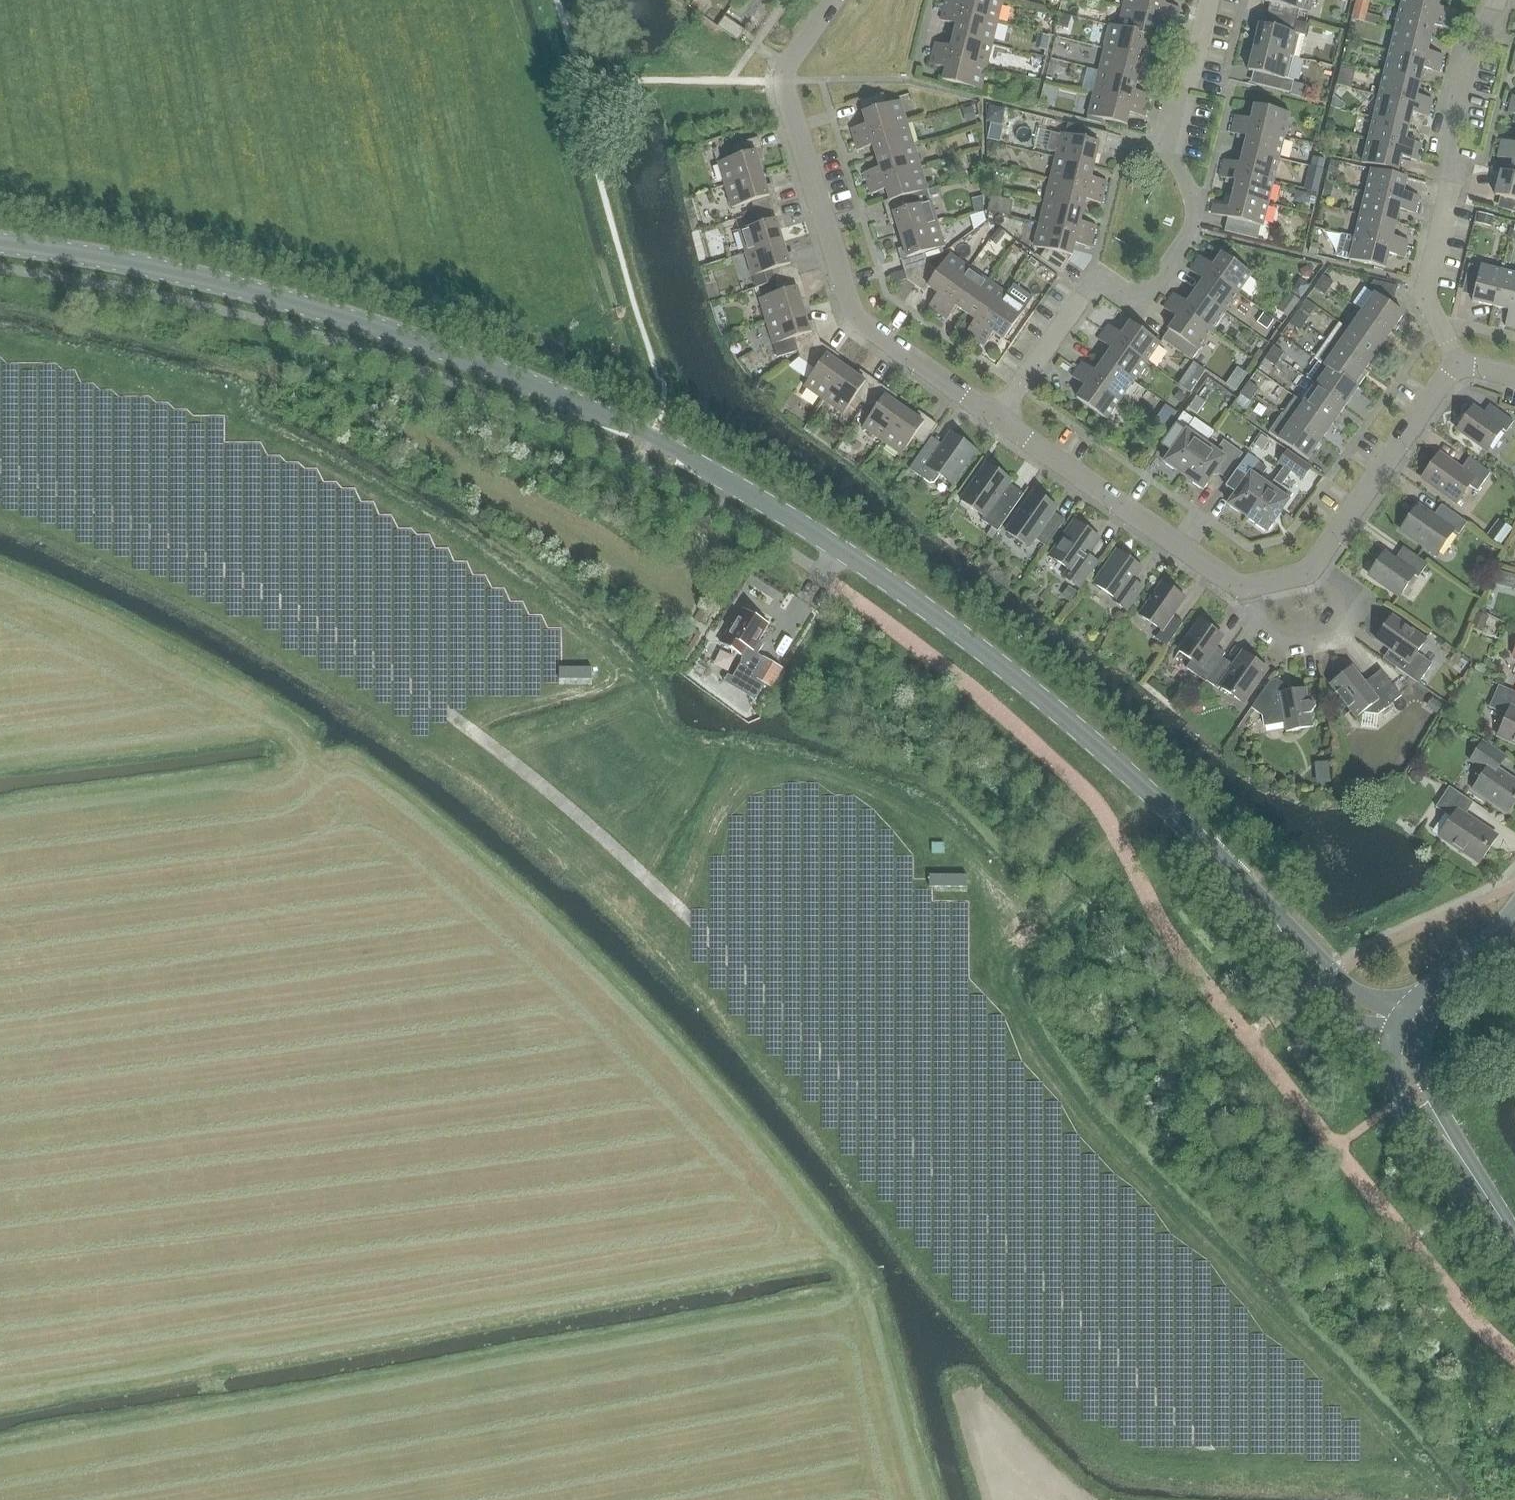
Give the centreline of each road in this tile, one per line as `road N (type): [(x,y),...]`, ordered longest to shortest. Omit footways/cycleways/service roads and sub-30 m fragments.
road 1 (secondary): [(1228,869),(1067,720),(931,612),(651,436),(336,313),(165,270),(0,241)]
road 2 (residential): [(997,418),(1239,587),(1308,573),(1456,361)]
road 3 (residential): [(997,418),(1097,276),(1141,307),(1193,230),(1191,194),(1167,143),(1209,0)]
road 4 (residential): [(832,0),(785,81),(852,306),(868,327),(997,418)]
road 5 (residential): [(1456,361),(1428,286),(1452,183),(1448,143),(1473,40),(1496,0)]
road 6 (secondary): [(1228,869),(1331,1005),(1394,1038)]
road 7 (secondary): [(1512,1236),(1427,1082),(1414,1018)]
road 8 (secondary): [(1414,1018),(1353,990),(1228,869)]
road 9 (secondary): [(1394,1038),(1391,1069),(1404,1099),(1512,1236)]
road 10 (tertiary): [(1414,1018),(1514,915)]

